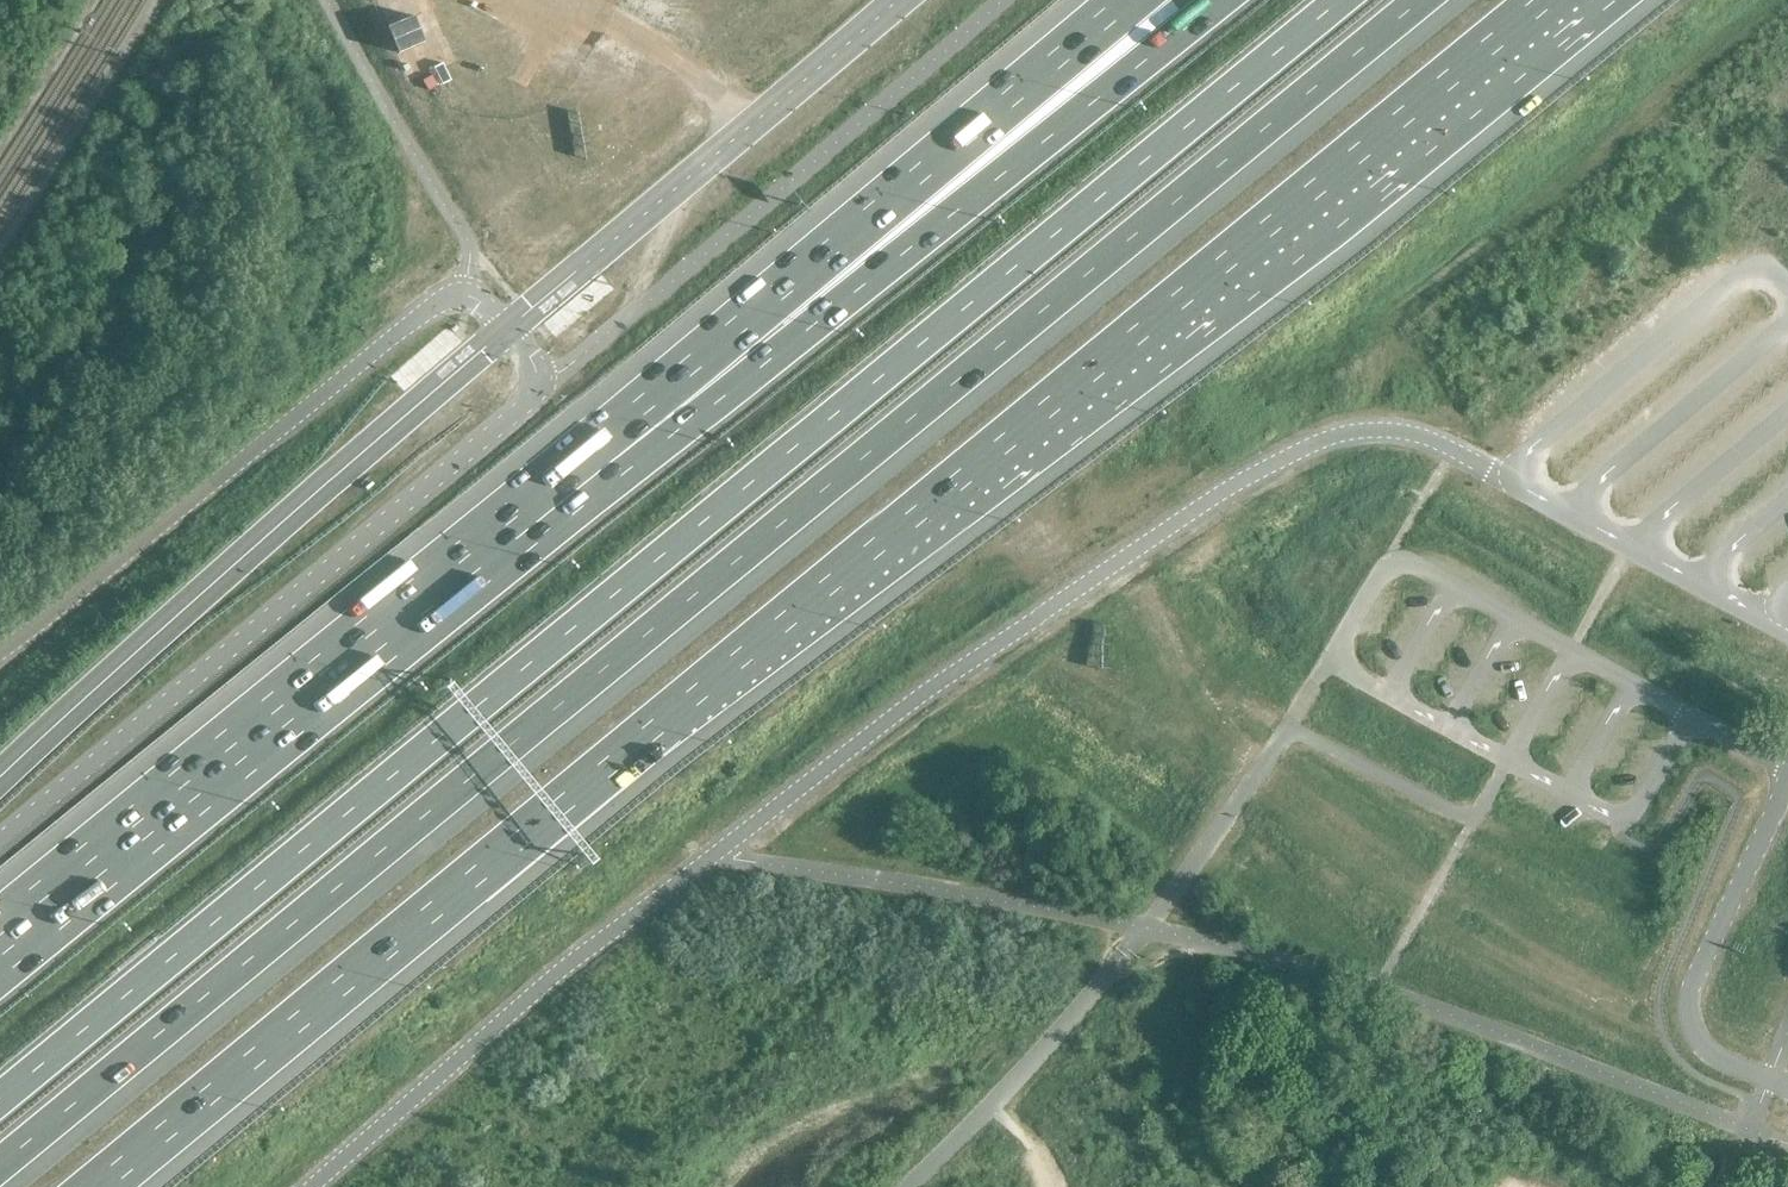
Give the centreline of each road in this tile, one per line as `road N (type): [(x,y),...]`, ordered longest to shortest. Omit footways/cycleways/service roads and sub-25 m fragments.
road 1 (motorway): [(96,1186),(1548,0)]
road 2 (motorway): [(0,1164),(1423,0)]
road 3 (unclassified): [(317,1186),(513,1015),(946,675),(1224,488),(1320,440),(1378,429),(1449,448),(1787,631)]
road 4 (motorway): [(1343,0),(0,1099)]
road 5 (unclassified): [(0,841),(521,411),(533,395),(529,361),(479,304),(463,298),(427,311),(0,657)]
road 6 (motorway): [(1218,0),(484,572)]
road 7 (motorway): [(1125,0),(583,456),(484,572)]
road 8 (motorway): [(484,572),(0,949)]
road 9 (unclassified): [(1787,1086),(1710,1055),(1686,1012),(1687,990),(1787,783)]

